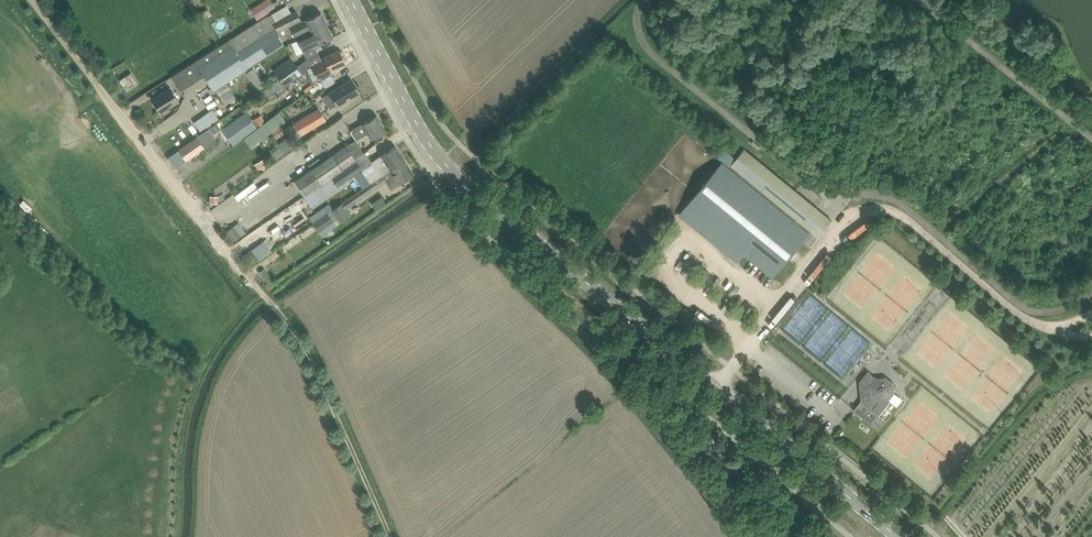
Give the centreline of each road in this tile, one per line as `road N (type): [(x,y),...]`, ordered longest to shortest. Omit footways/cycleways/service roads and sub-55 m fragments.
road 1 (tertiary): [(903,536),(456,174),(415,121),(351,0)]
road 2 (unclassified): [(245,274),(33,0)]
road 3 (track): [(245,274),(316,366),(391,536)]

